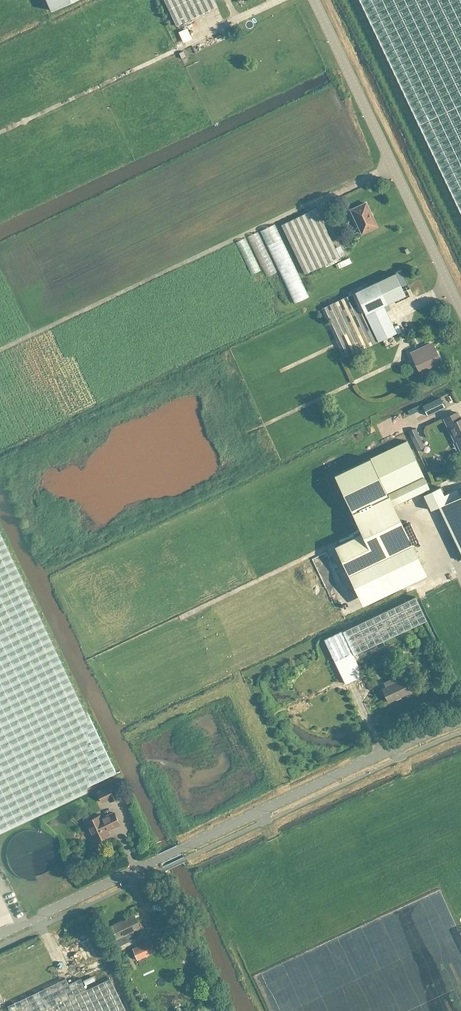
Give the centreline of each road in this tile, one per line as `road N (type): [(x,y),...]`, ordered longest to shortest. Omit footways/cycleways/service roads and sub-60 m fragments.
road 1 (tertiary): [(0,934),(460,721)]
road 2 (unclassified): [(460,319),(310,0)]

